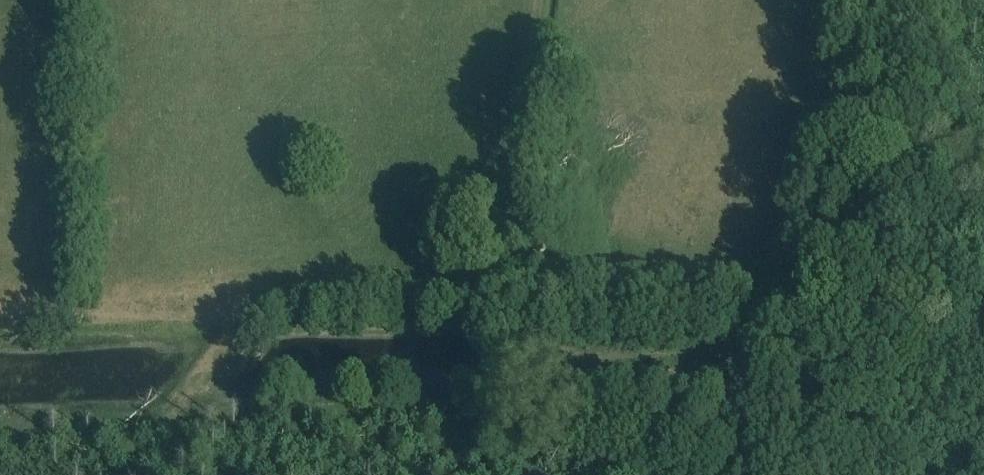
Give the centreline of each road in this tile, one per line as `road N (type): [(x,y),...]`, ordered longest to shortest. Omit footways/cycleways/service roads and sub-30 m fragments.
road 1 (track): [(801,474),(902,0)]

